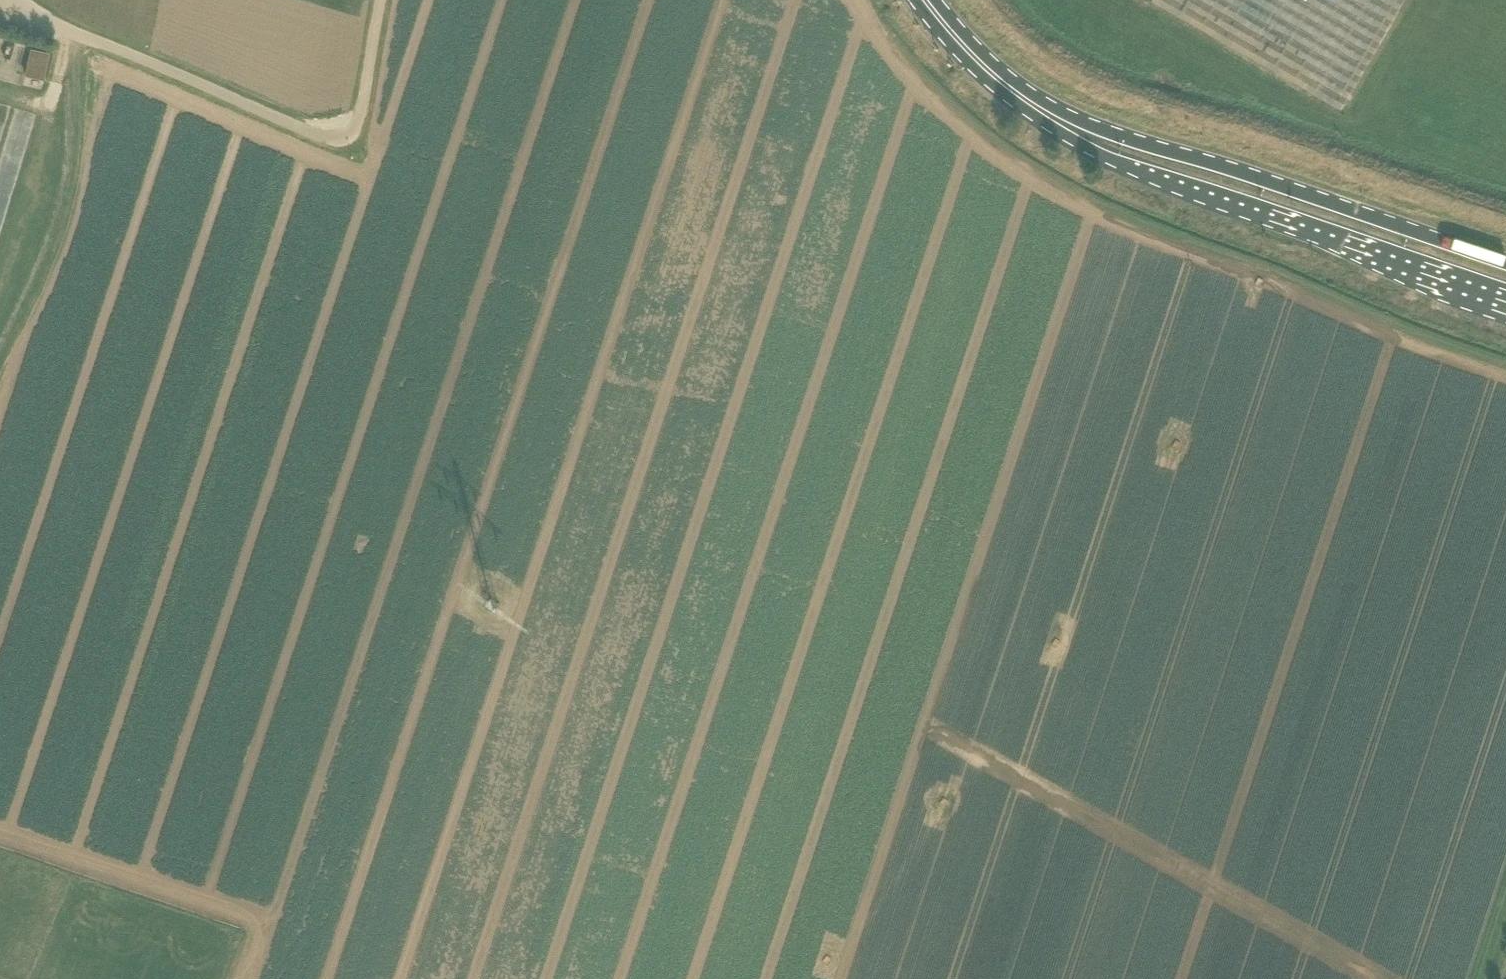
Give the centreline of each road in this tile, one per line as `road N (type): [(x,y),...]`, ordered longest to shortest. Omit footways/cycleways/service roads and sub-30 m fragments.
road 1 (primary): [(1006,85),(1068,139),(1153,179),(1505,301)]
road 2 (primary): [(1505,264),(1108,135),(1006,85)]
road 3 (unclassified): [(21,0),(70,31),(323,137),(346,135),(361,114),(380,0)]
road 4 (track): [(0,356),(38,276),(68,183),(70,31)]

